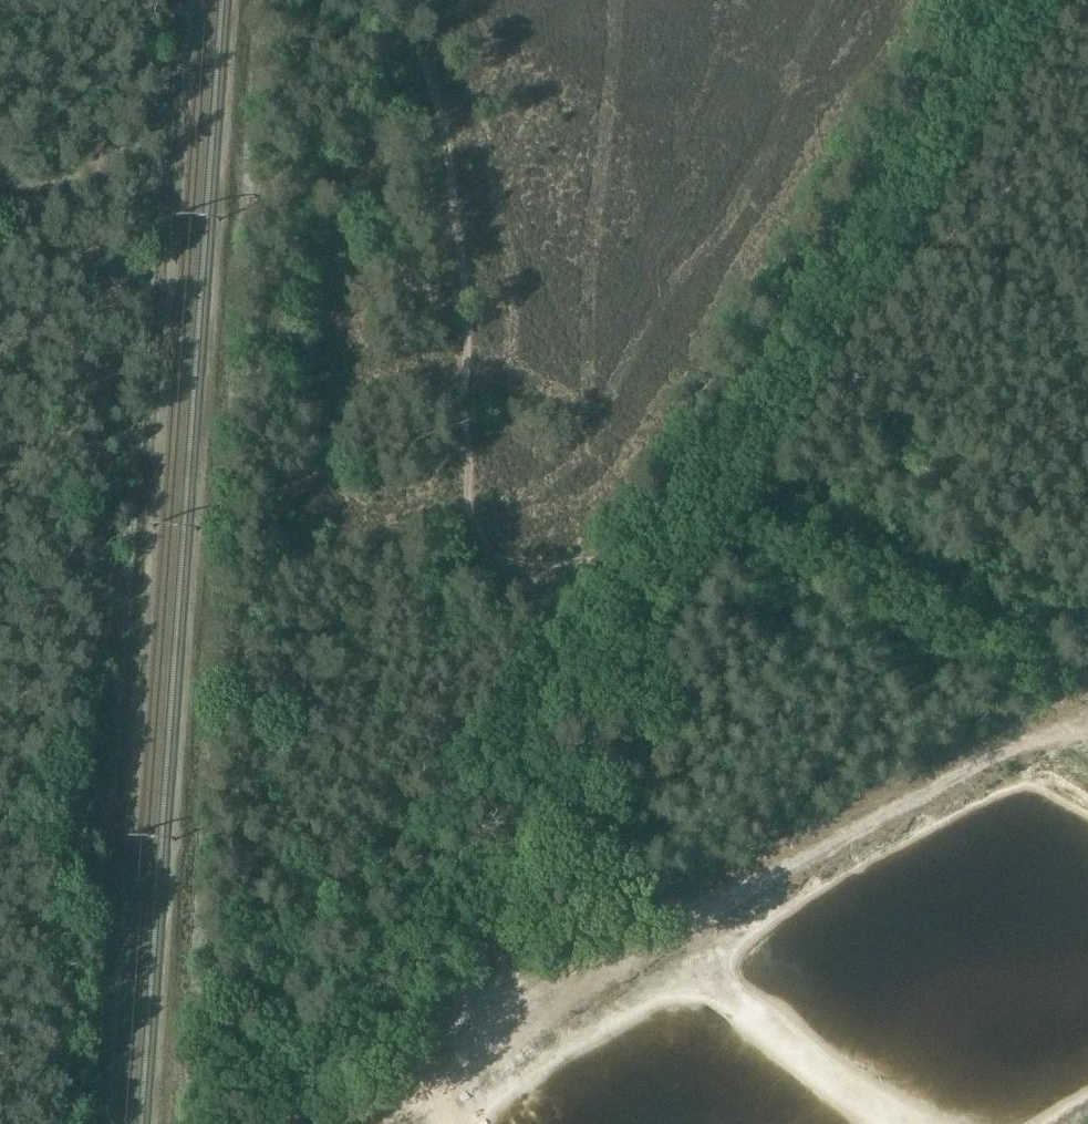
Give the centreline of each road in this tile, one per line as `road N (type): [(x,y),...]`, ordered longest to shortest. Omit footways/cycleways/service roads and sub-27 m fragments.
road 1 (track): [(987,0),(295,1123)]

